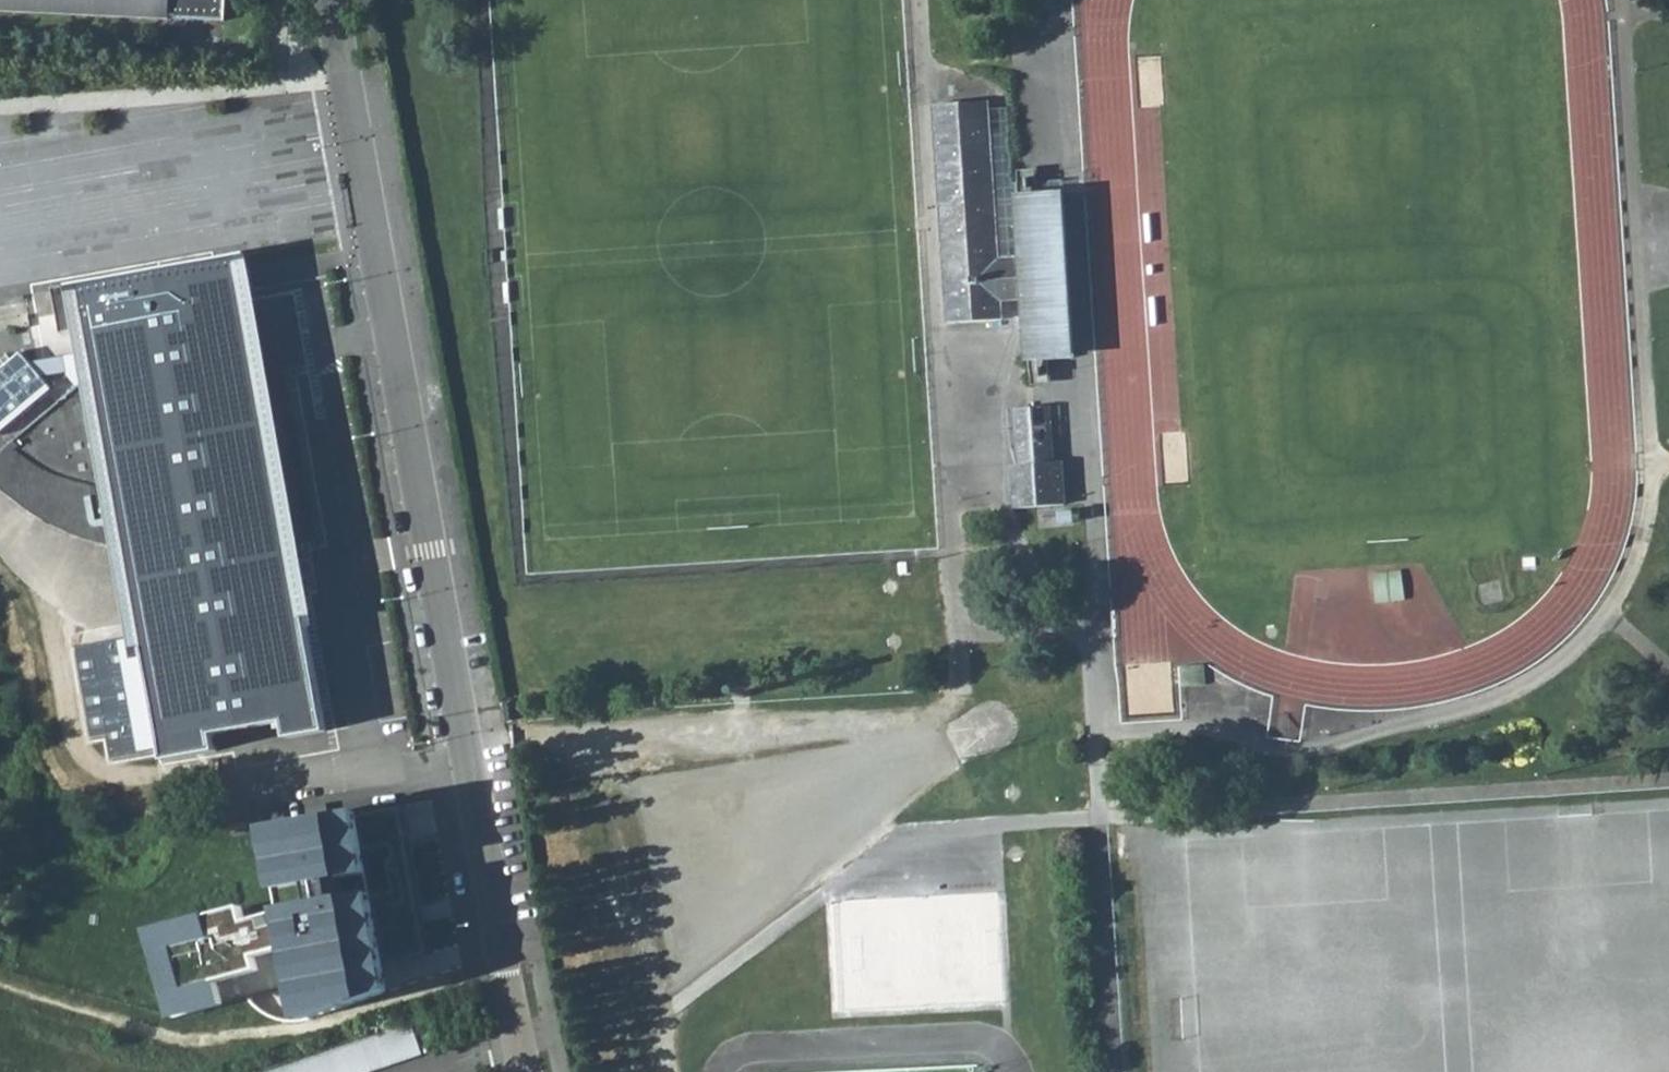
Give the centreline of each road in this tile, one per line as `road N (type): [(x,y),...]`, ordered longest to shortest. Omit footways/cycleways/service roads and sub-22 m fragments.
road 1 (residential): [(526,1071),(471,780),(348,0)]

